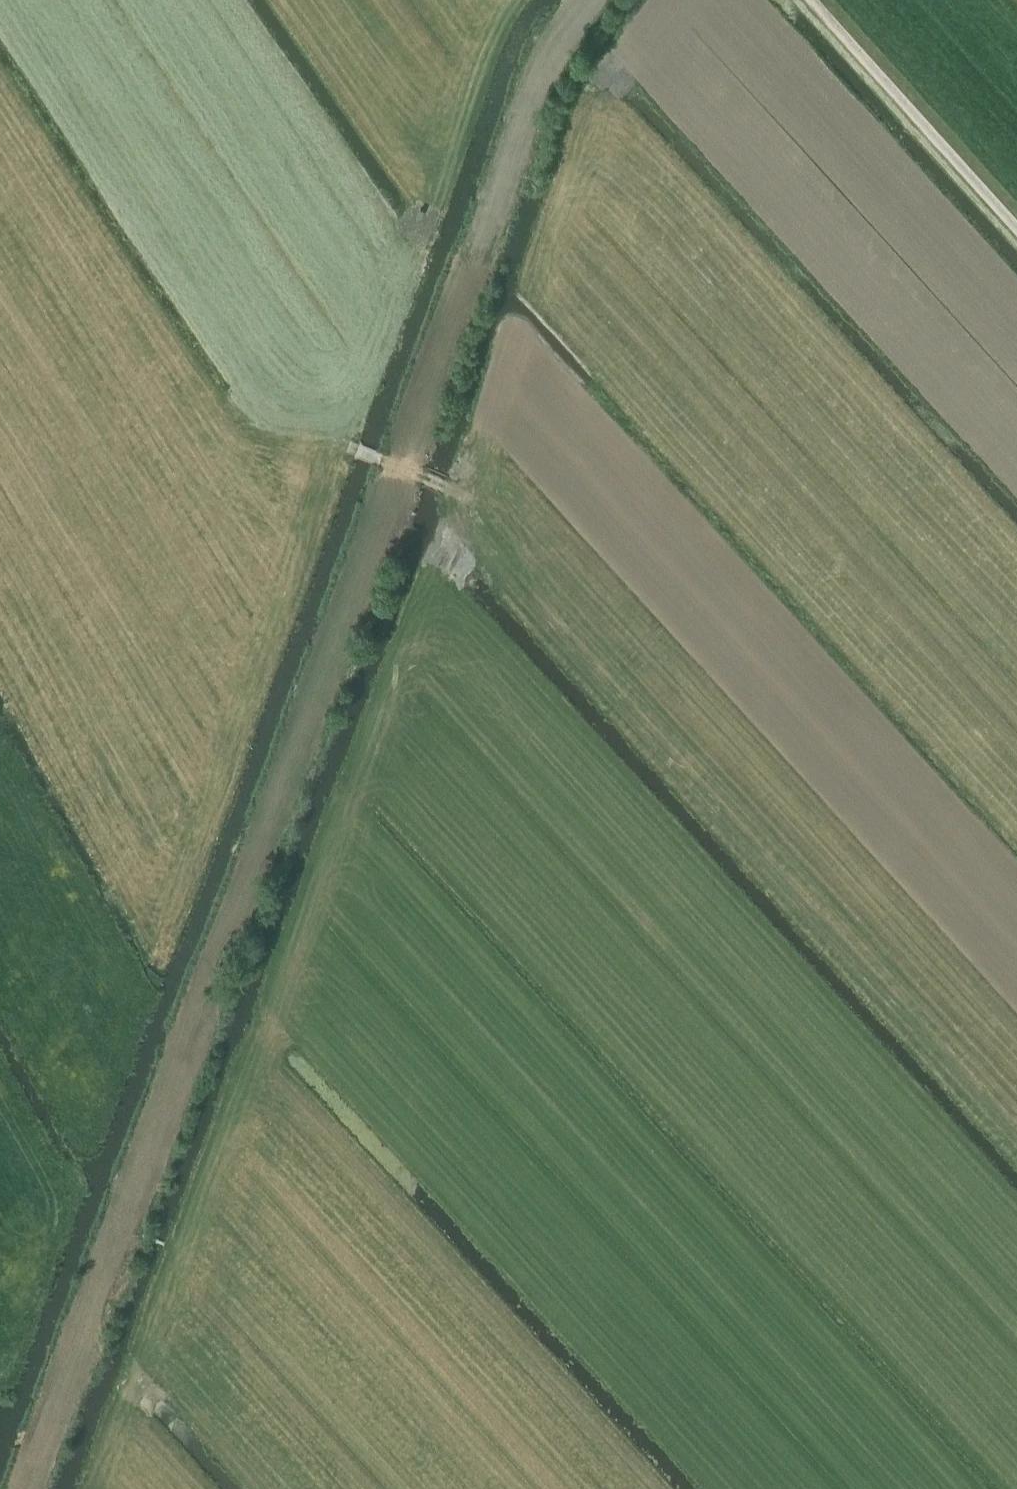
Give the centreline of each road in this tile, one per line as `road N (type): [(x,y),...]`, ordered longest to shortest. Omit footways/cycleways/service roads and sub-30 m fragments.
road 1 (track): [(1016,228),(809,0)]

